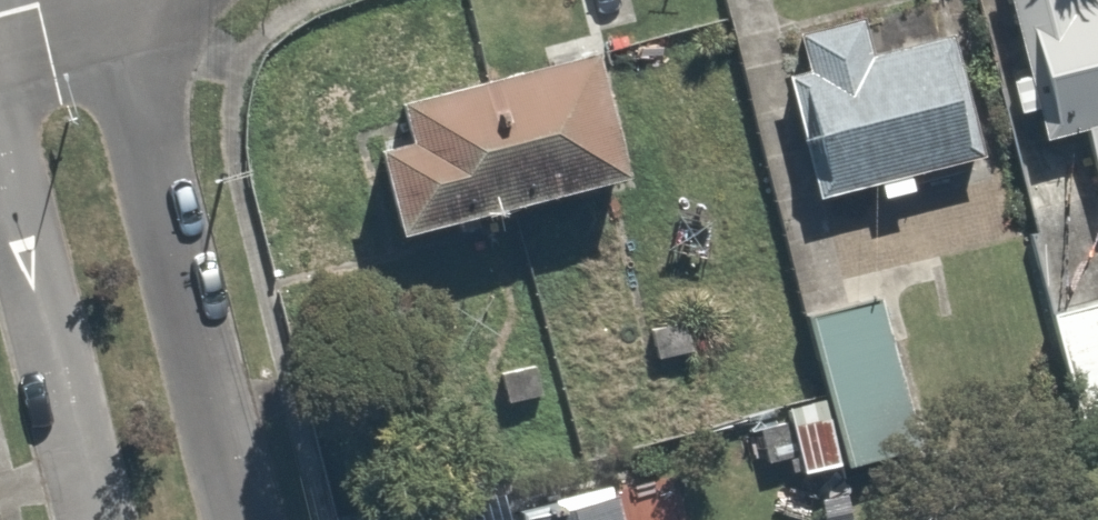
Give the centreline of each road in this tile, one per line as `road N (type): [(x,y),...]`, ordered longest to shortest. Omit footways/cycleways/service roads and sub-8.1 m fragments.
road 1 (residential): [(118,0),(245,519)]
road 2 (residential): [(86,519),(0,202)]

